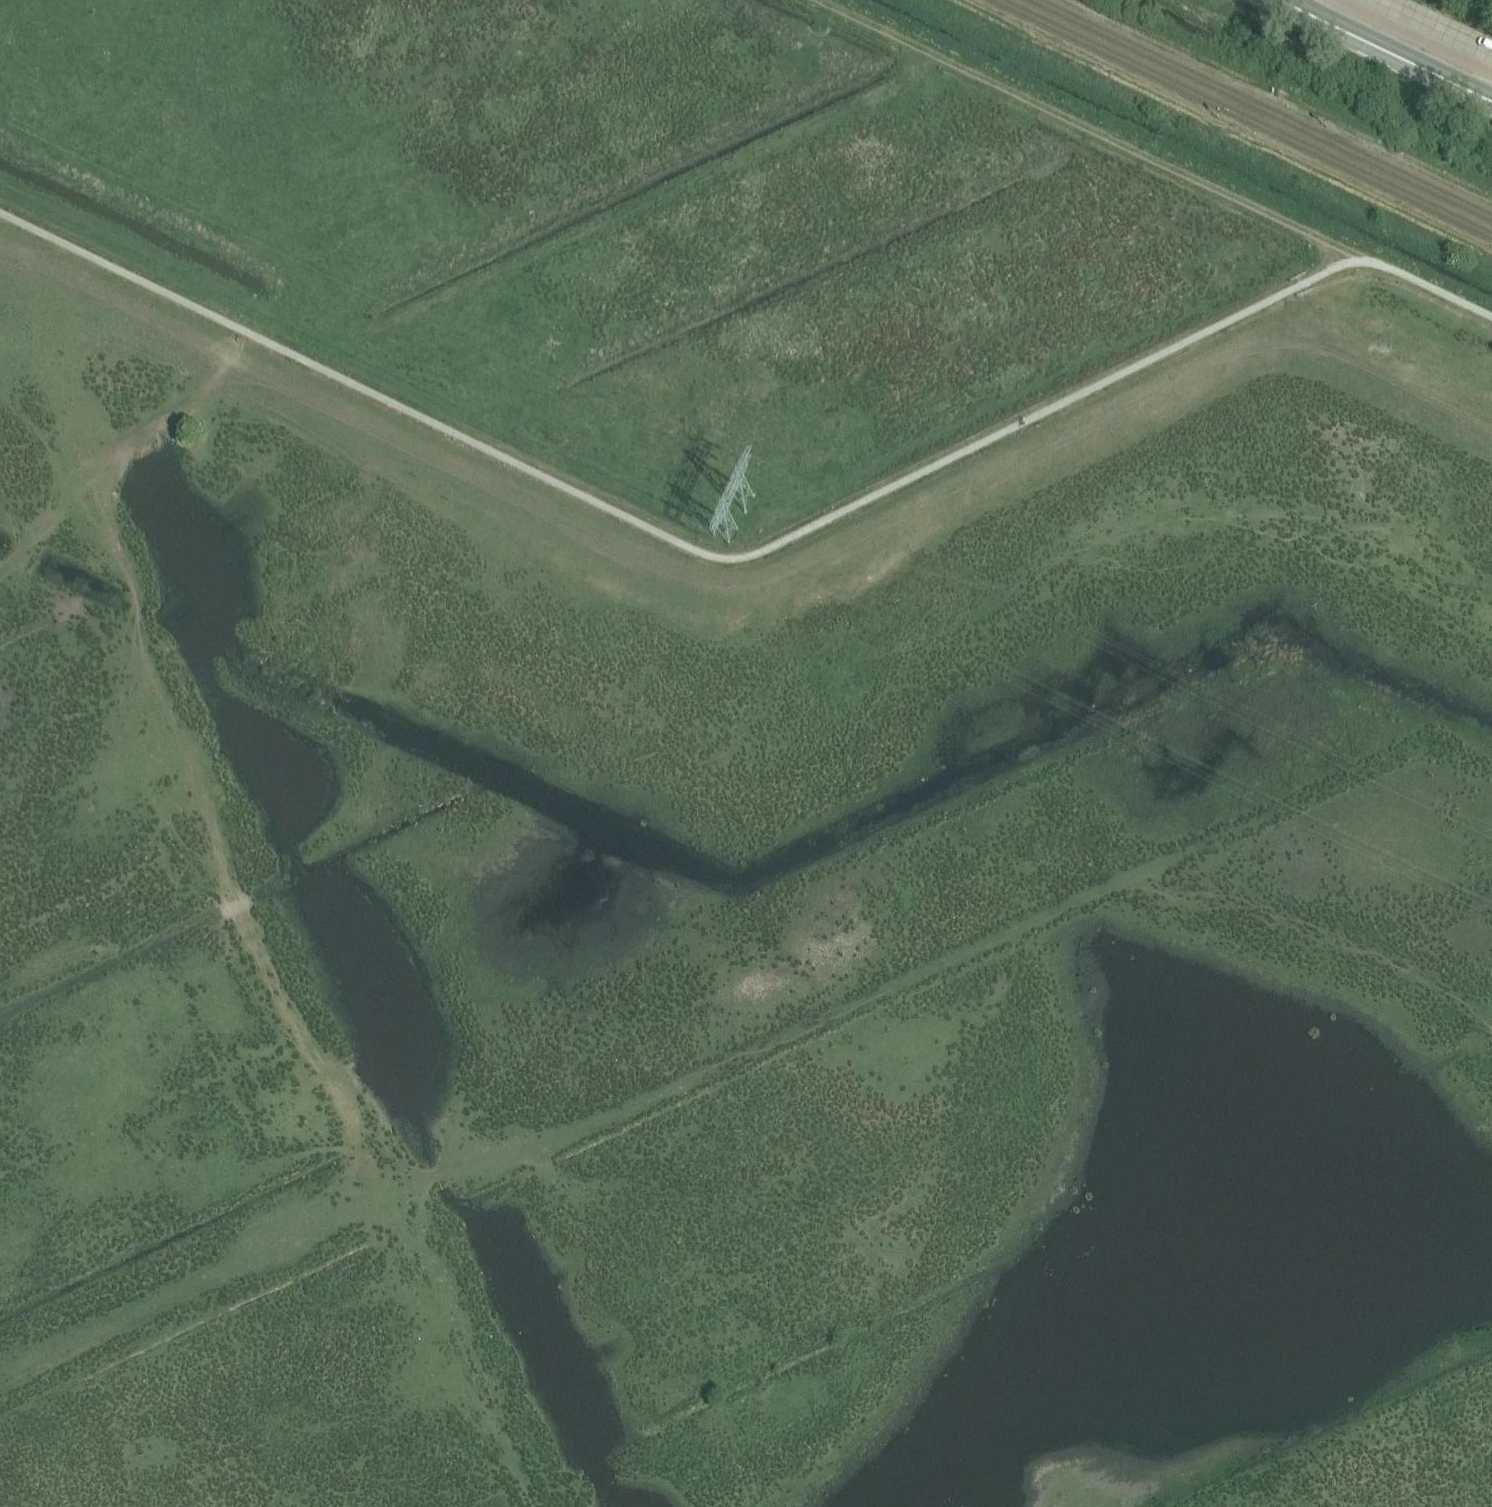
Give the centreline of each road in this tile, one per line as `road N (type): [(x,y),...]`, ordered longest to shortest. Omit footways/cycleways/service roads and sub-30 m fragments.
road 1 (tertiary): [(1491,101),(1280,0)]

